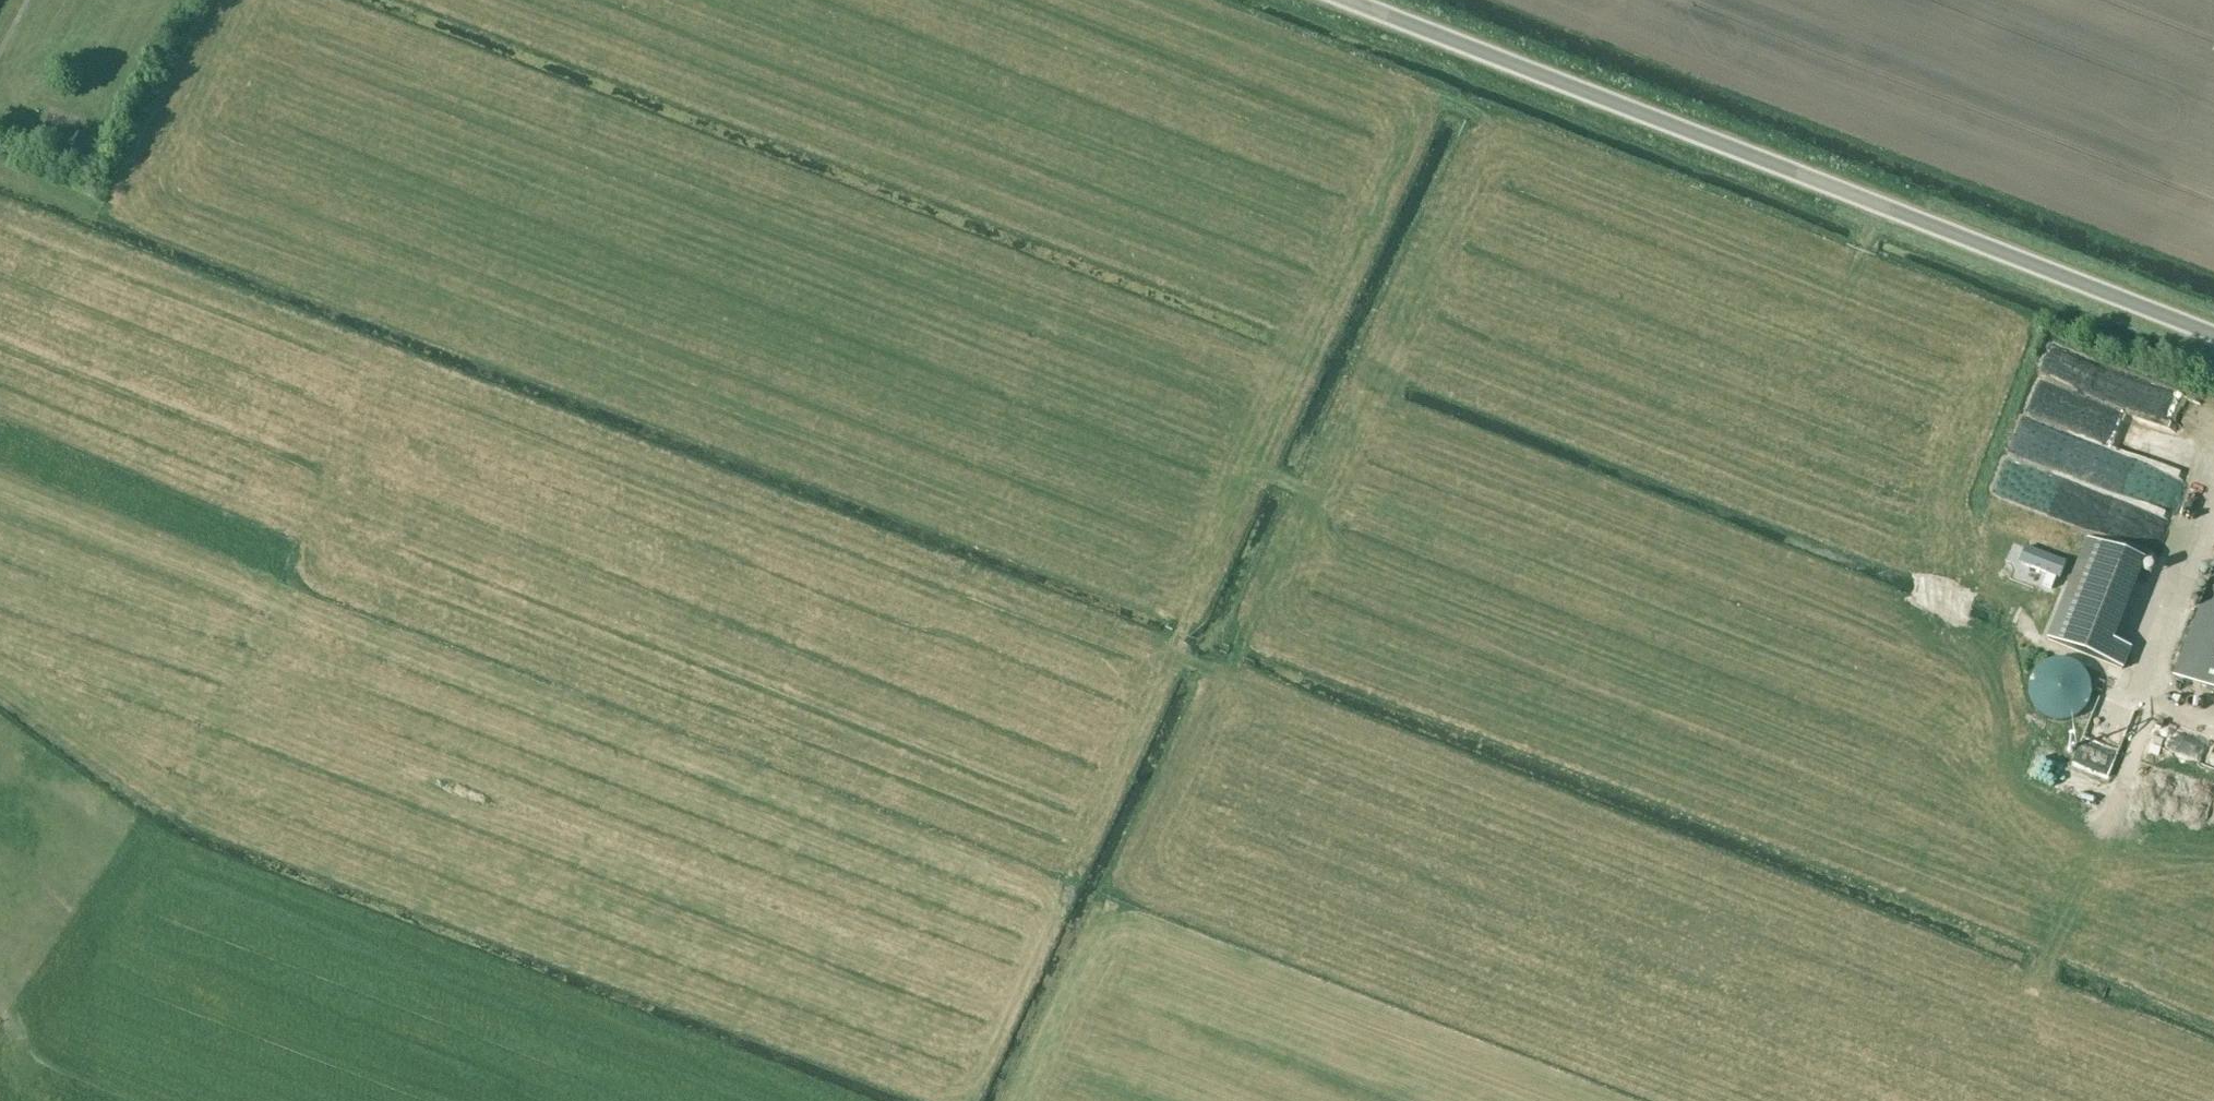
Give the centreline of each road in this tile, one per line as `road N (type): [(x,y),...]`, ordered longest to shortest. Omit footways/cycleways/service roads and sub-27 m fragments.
road 1 (unclassified): [(2213,335),(1347,0)]

